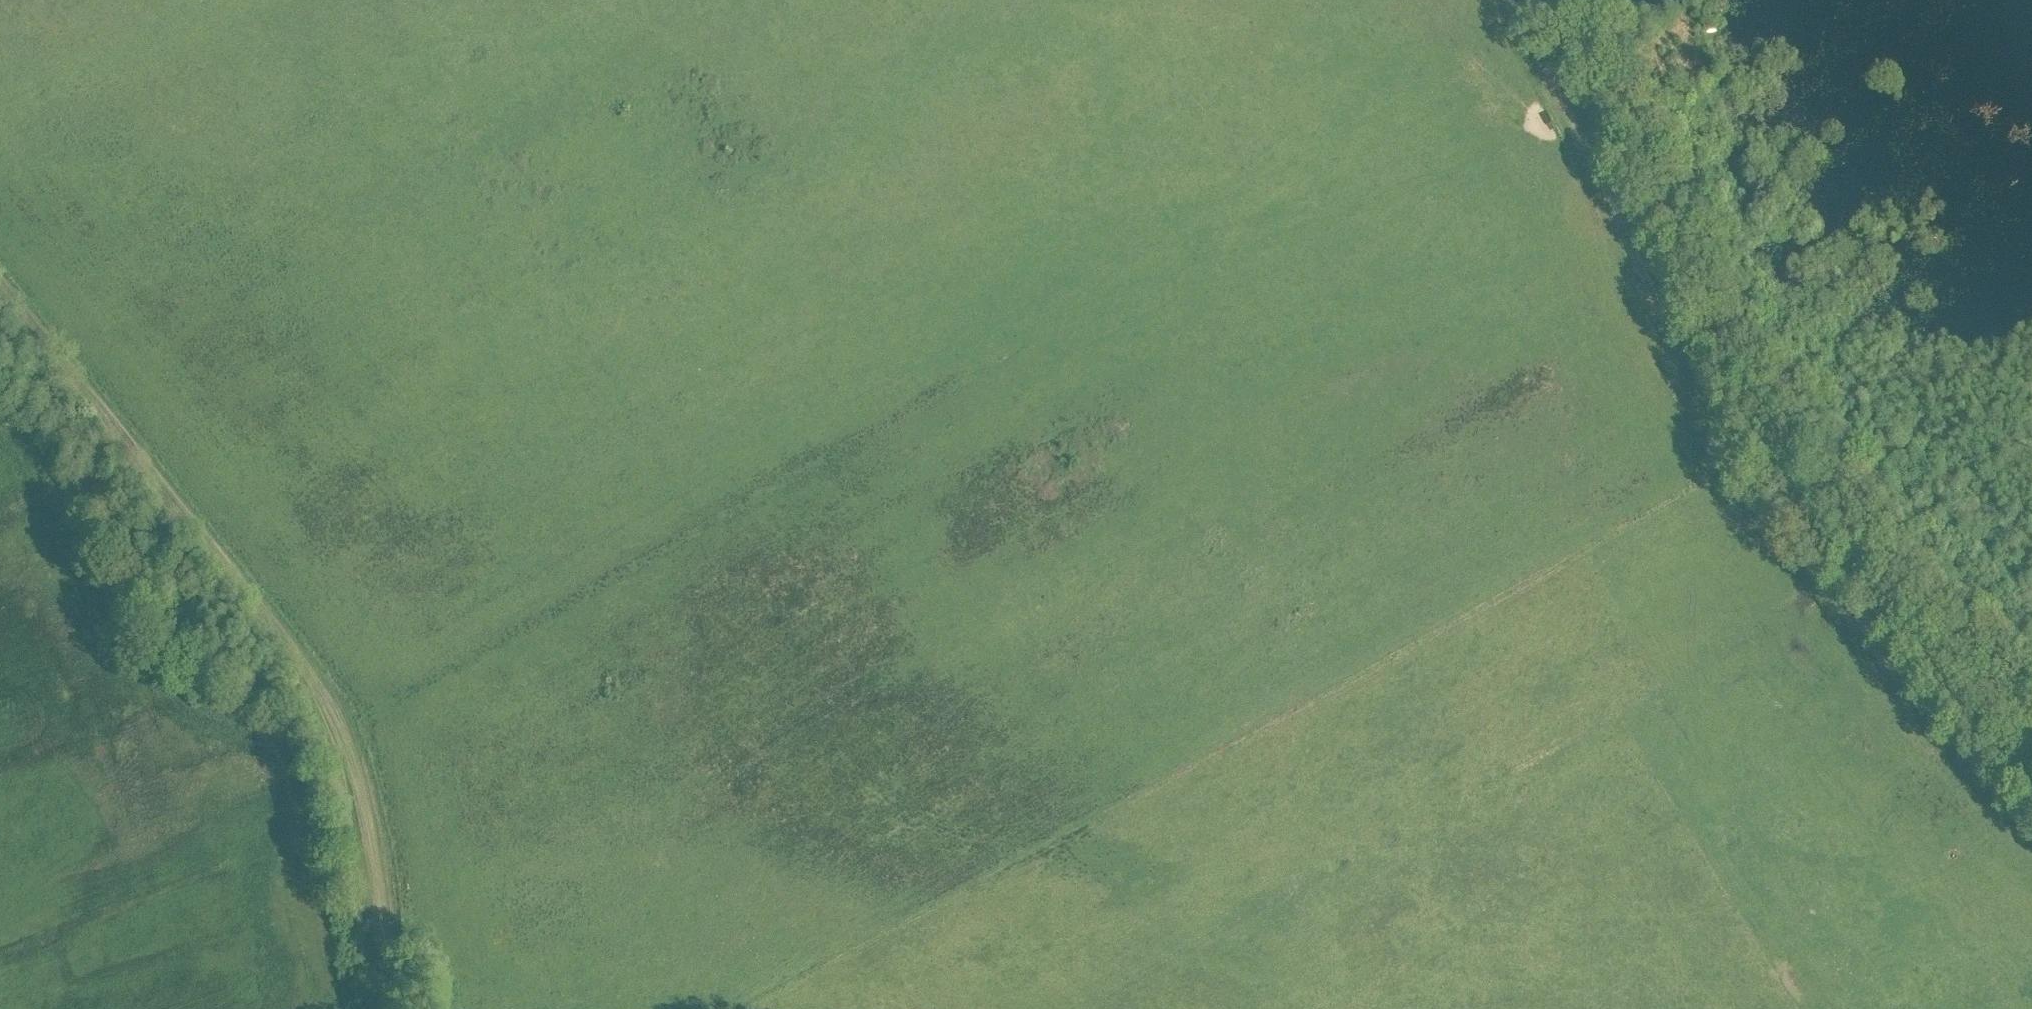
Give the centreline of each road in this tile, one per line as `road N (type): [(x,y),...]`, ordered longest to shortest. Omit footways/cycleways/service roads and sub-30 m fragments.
road 1 (track): [(1511,0),(1700,396),(2031,785)]
road 2 (track): [(399,1008),(392,894),(377,821),(335,710),(0,289)]

